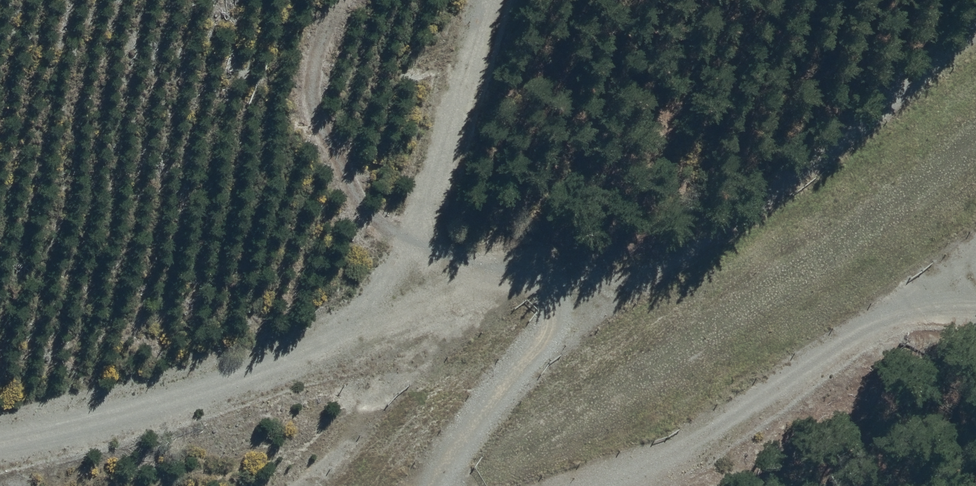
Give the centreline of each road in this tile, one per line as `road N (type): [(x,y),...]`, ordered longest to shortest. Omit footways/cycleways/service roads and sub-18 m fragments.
road 1 (unclassified): [(0,435),(159,394),(397,307),(537,270),(564,280),(572,308),(443,485)]
road 2 (track): [(282,485),(405,358),(397,307),(489,0)]
road 3 (unclassified): [(600,485),(936,295),(975,305)]
road 4 (track): [(418,234),(379,222),(317,121),(311,98),(327,25),(346,0)]

